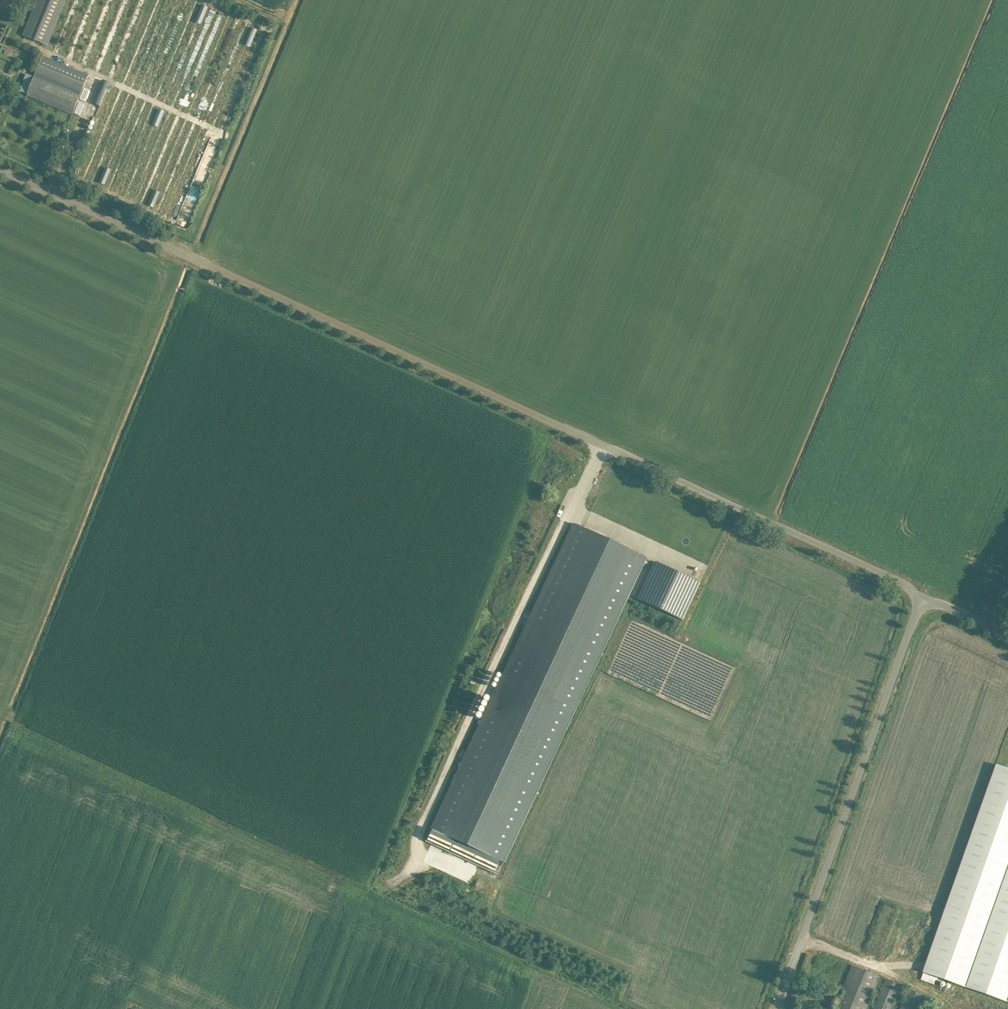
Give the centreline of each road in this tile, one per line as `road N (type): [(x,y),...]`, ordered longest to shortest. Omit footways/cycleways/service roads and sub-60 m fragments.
road 1 (track): [(0,170),(919,596)]
road 2 (unclassified): [(775,1008),(919,596),(1007,636)]
road 3 (track): [(295,3),(182,254)]

